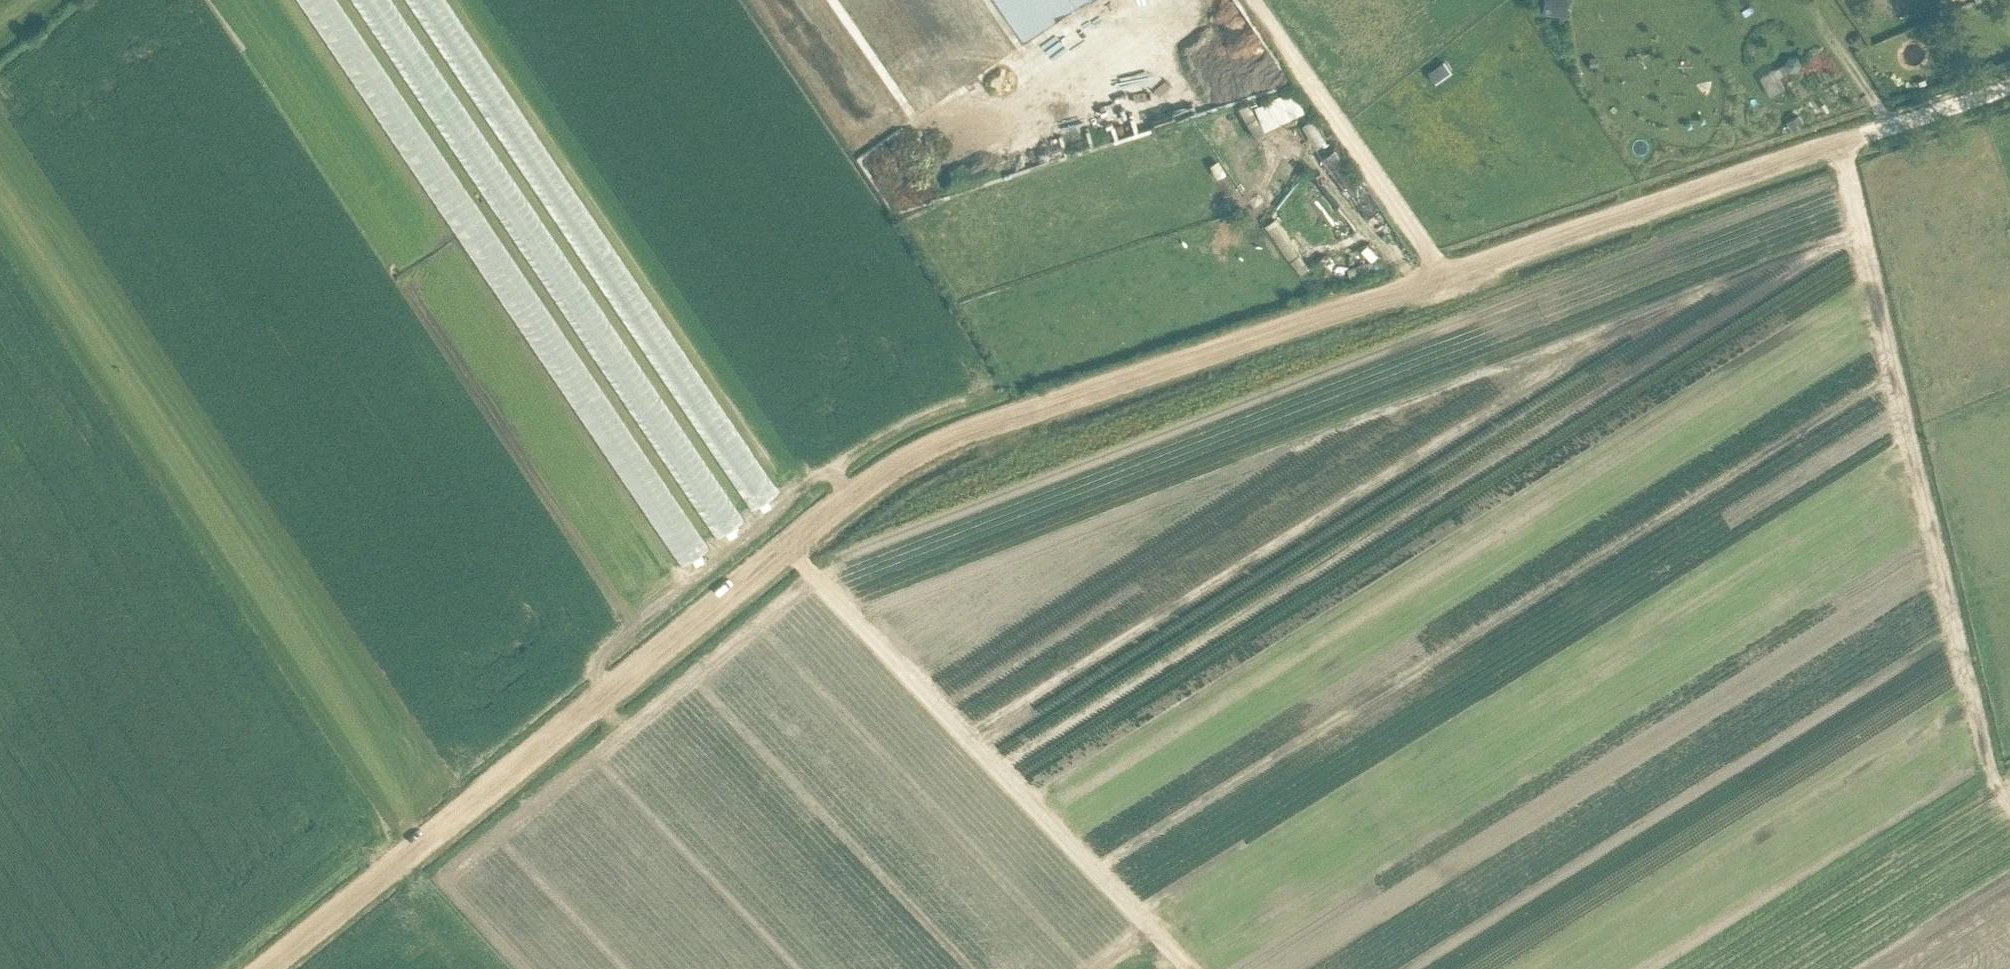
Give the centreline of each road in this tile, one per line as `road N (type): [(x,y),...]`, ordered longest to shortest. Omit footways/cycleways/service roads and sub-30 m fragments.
road 1 (track): [(267,968),(912,458),(2009,80)]
road 2 (track): [(1189,968),(789,549)]

